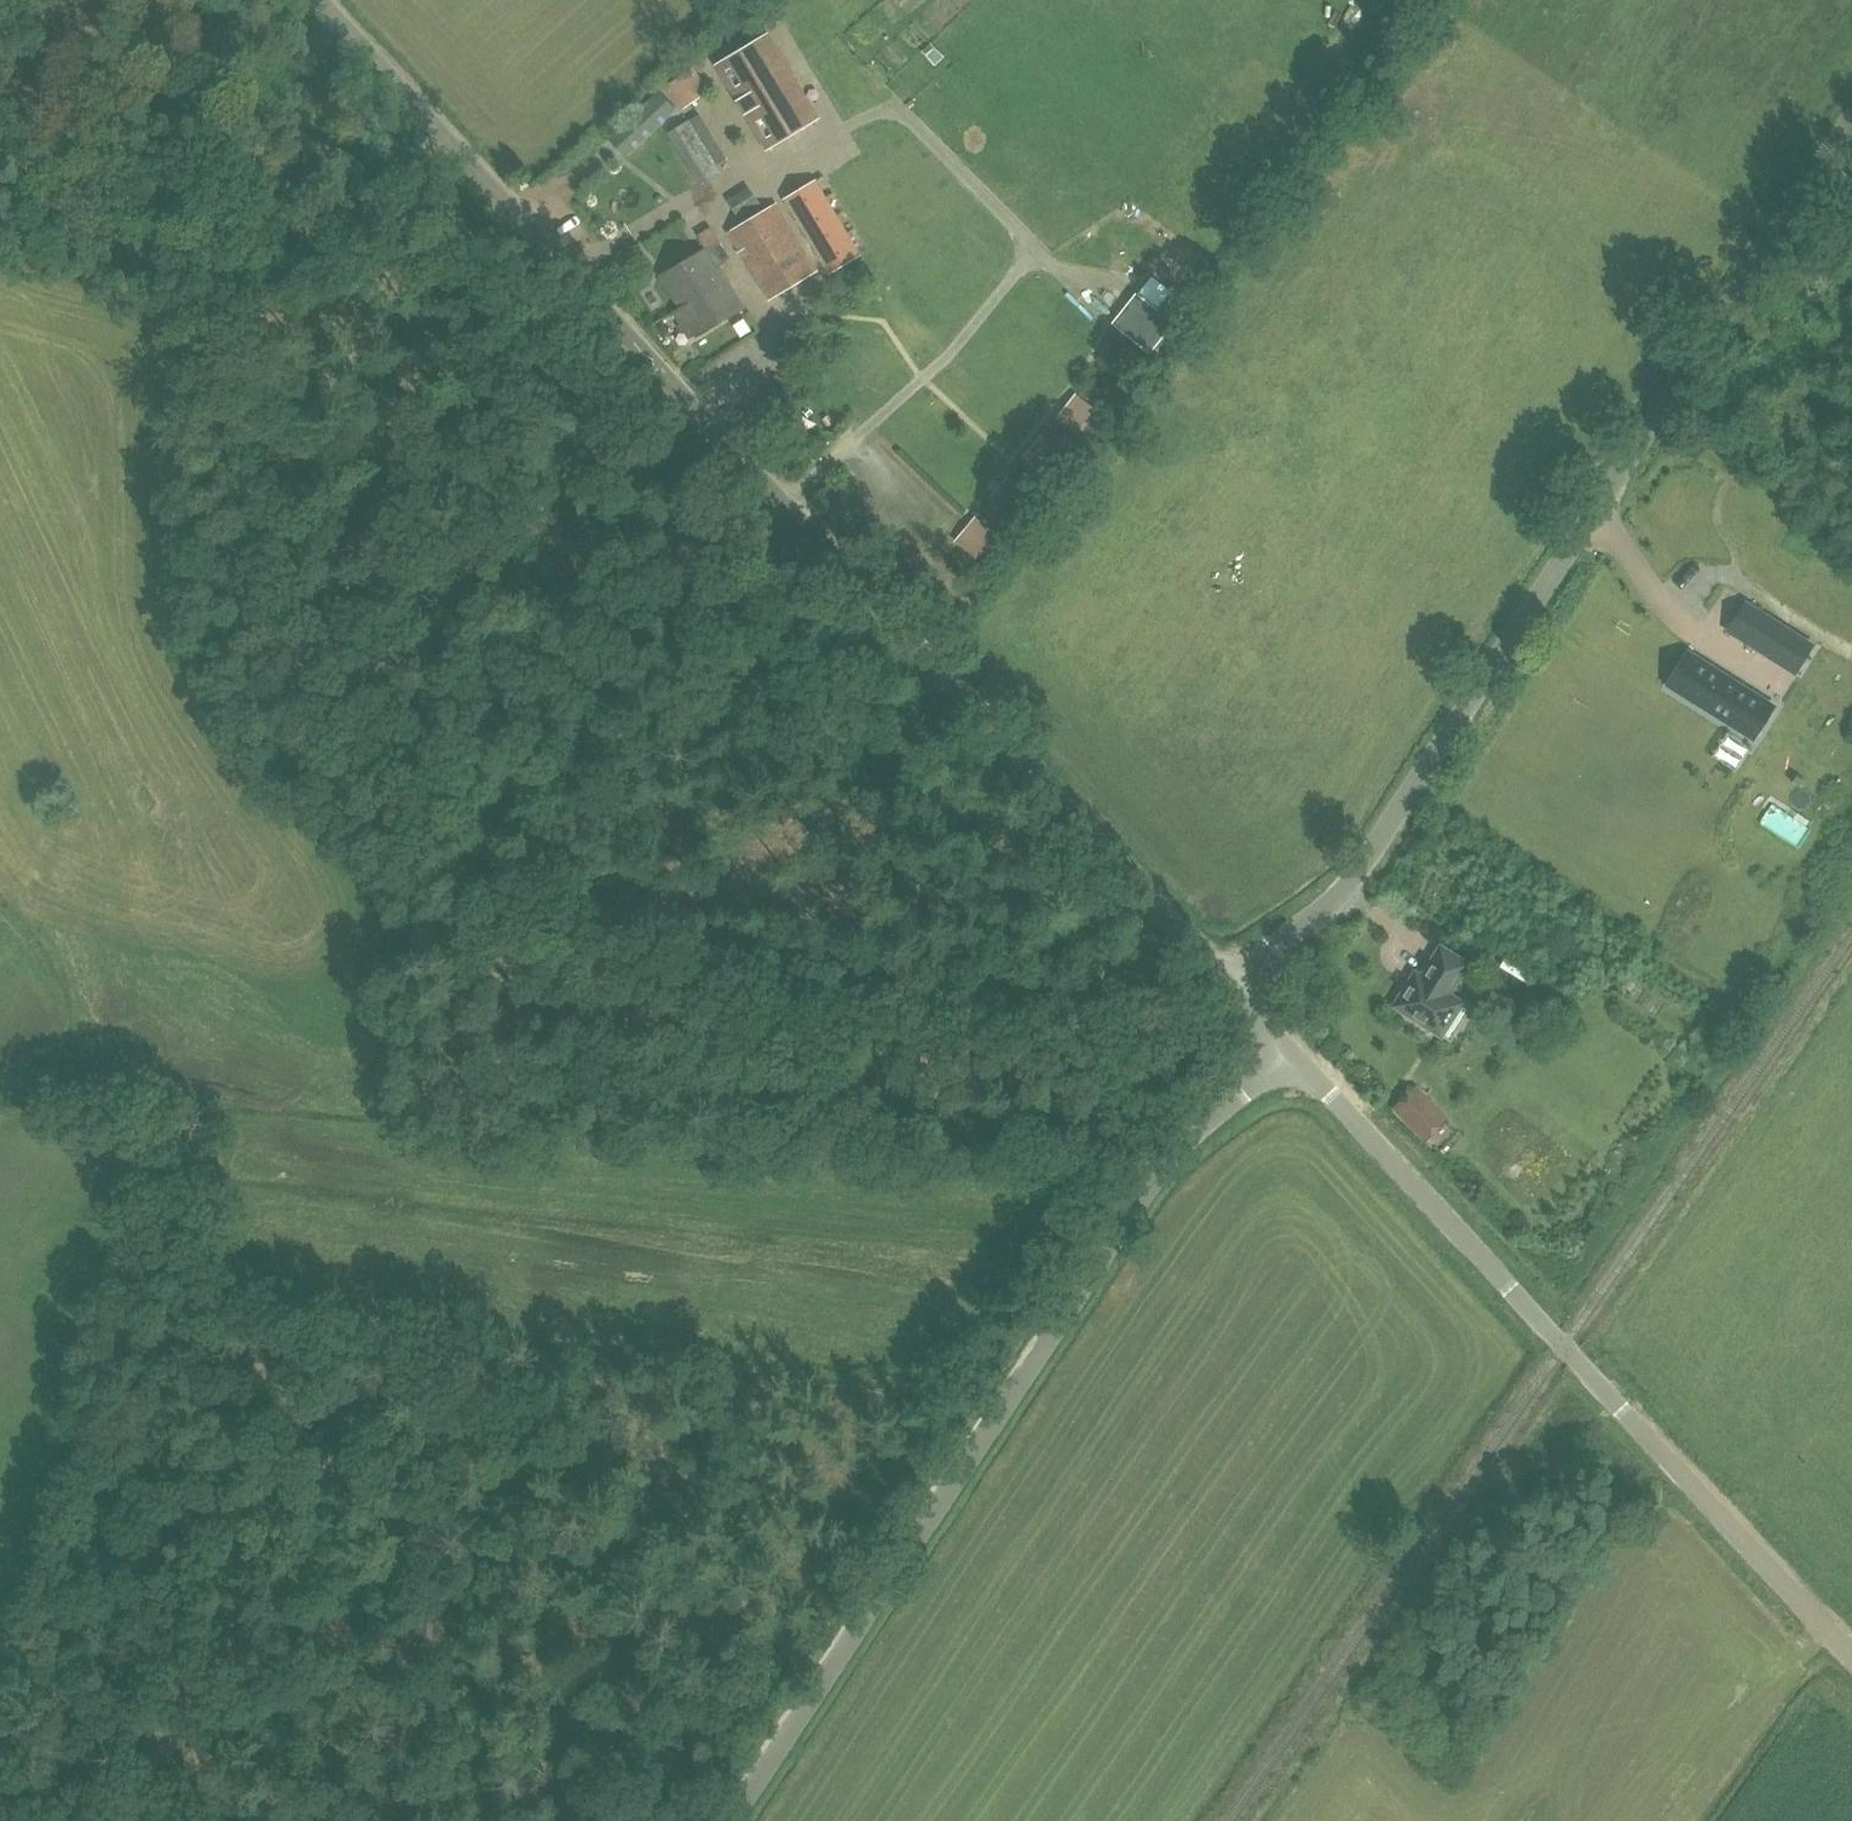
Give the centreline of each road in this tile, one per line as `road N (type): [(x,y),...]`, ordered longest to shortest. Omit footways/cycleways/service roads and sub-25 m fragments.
road 1 (unclassified): [(1233,986),(314,0)]
road 2 (unclassified): [(1233,986),(1356,878),(1851,124)]
road 3 (unclassified): [(728,1820),(1184,1142),(1290,1054)]
road 4 (unclassified): [(1851,1658),(1290,1054)]

